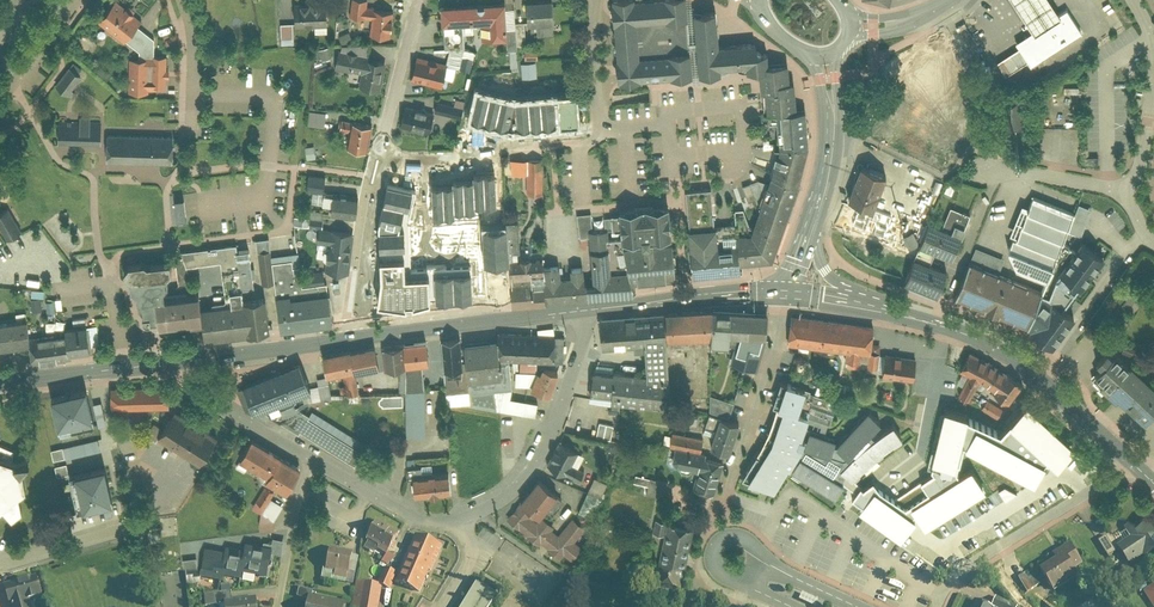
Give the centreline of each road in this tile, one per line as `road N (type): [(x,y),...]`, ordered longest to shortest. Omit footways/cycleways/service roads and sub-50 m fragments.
road 1 (primary): [(1143,471),(1023,360),(860,301)]
road 2 (residential): [(584,310),(585,332),(530,466),(504,495),(459,520)]
road 3 (residential): [(1143,471),(1112,477),(956,576),(937,606)]
road 4 (primary): [(584,310),(352,338)]
road 5 (residential): [(376,157),(577,144),(600,130)]
road 6 (residential): [(785,293),(726,492)]
road 7 (primary): [(785,293),(584,310)]
road 8 (residential): [(775,567),(745,535),(723,538),(714,550),(724,576),(793,606)]
road 9 (residential): [(376,157),(352,338)]
road 10 (primary): [(352,338),(175,363)]
road 11 (primary): [(175,363),(0,380)]
road 12 (residential): [(315,461),(189,388),(175,363)]
road 13 (residential): [(1153,81),(1140,159),(1124,188),(1153,241)]
road 14 (secondary): [(824,59),(829,159),(810,228)]
road 15 (residential): [(415,0),(376,157)]
road 16 (residential): [(459,520),(411,515),(315,461)]
road 17 (residential): [(315,461),(299,491),(278,606)]
road 18 (residential): [(0,565),(138,525)]
road 19 (residential): [(179,0),(186,137)]
road 20 (residential): [(79,0),(0,104)]
road 21 (residential): [(595,0),(600,130)]

